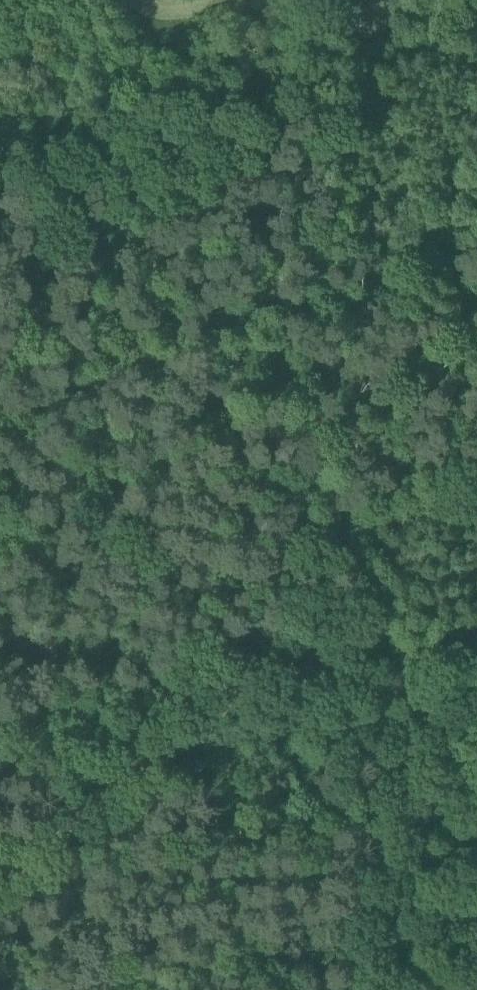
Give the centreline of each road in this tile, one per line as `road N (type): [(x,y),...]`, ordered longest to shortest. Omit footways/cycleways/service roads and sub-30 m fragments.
road 1 (track): [(366,605),(0,175)]
road 2 (track): [(366,605),(0,878)]
road 3 (track): [(476,742),(366,605)]

